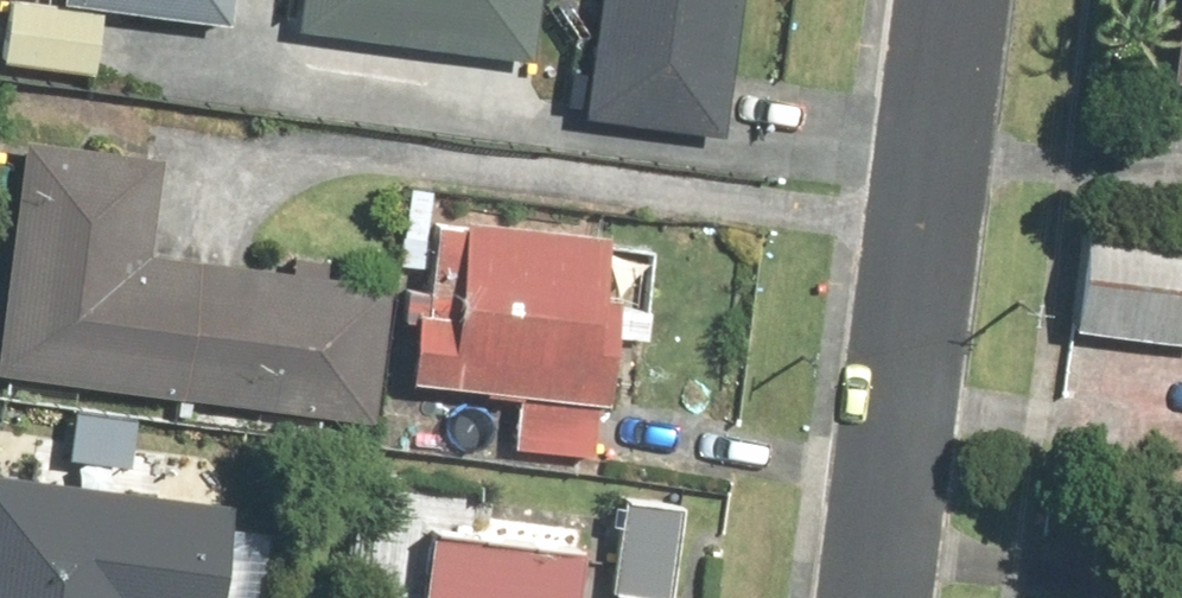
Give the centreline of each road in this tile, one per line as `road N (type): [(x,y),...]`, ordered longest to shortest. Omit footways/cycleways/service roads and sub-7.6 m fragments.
road 1 (residential): [(951,0),(867,597)]

